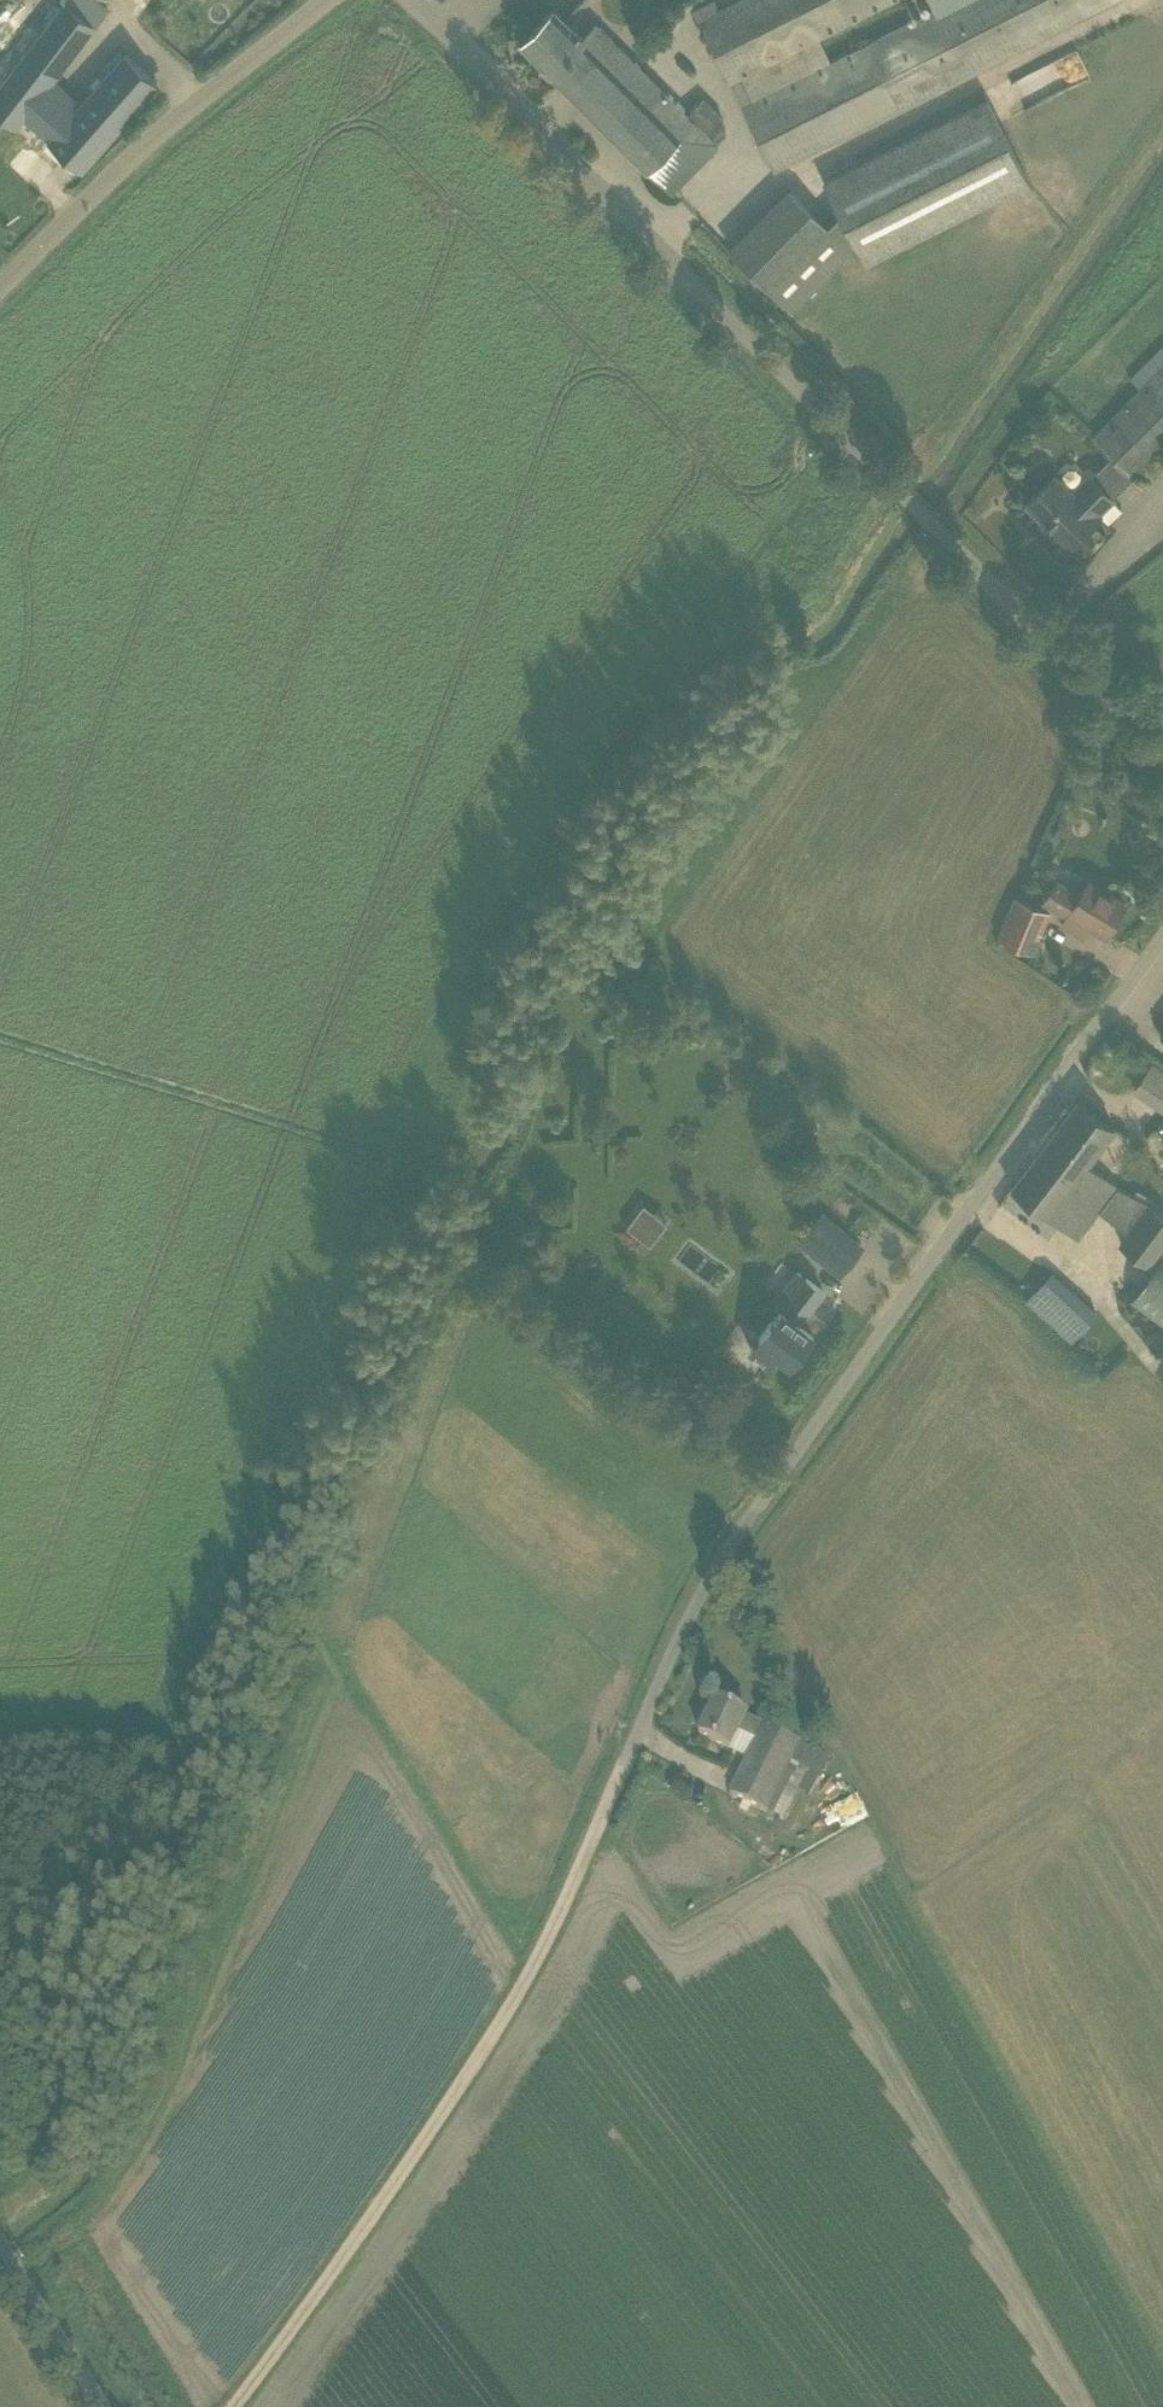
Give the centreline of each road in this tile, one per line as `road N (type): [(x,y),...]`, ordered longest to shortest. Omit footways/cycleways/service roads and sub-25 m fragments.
road 1 (unclassified): [(1162,755),(412,0)]
road 2 (unclassified): [(632,1750),(698,1597),(757,1507),(1162,935)]
road 3 (track): [(233,2406),(422,2145),(542,1949),(632,1750)]
road 4 (unclassified): [(0,288),(158,135),(328,0)]
road 5 (unclassified): [(110,2406),(0,2240)]

